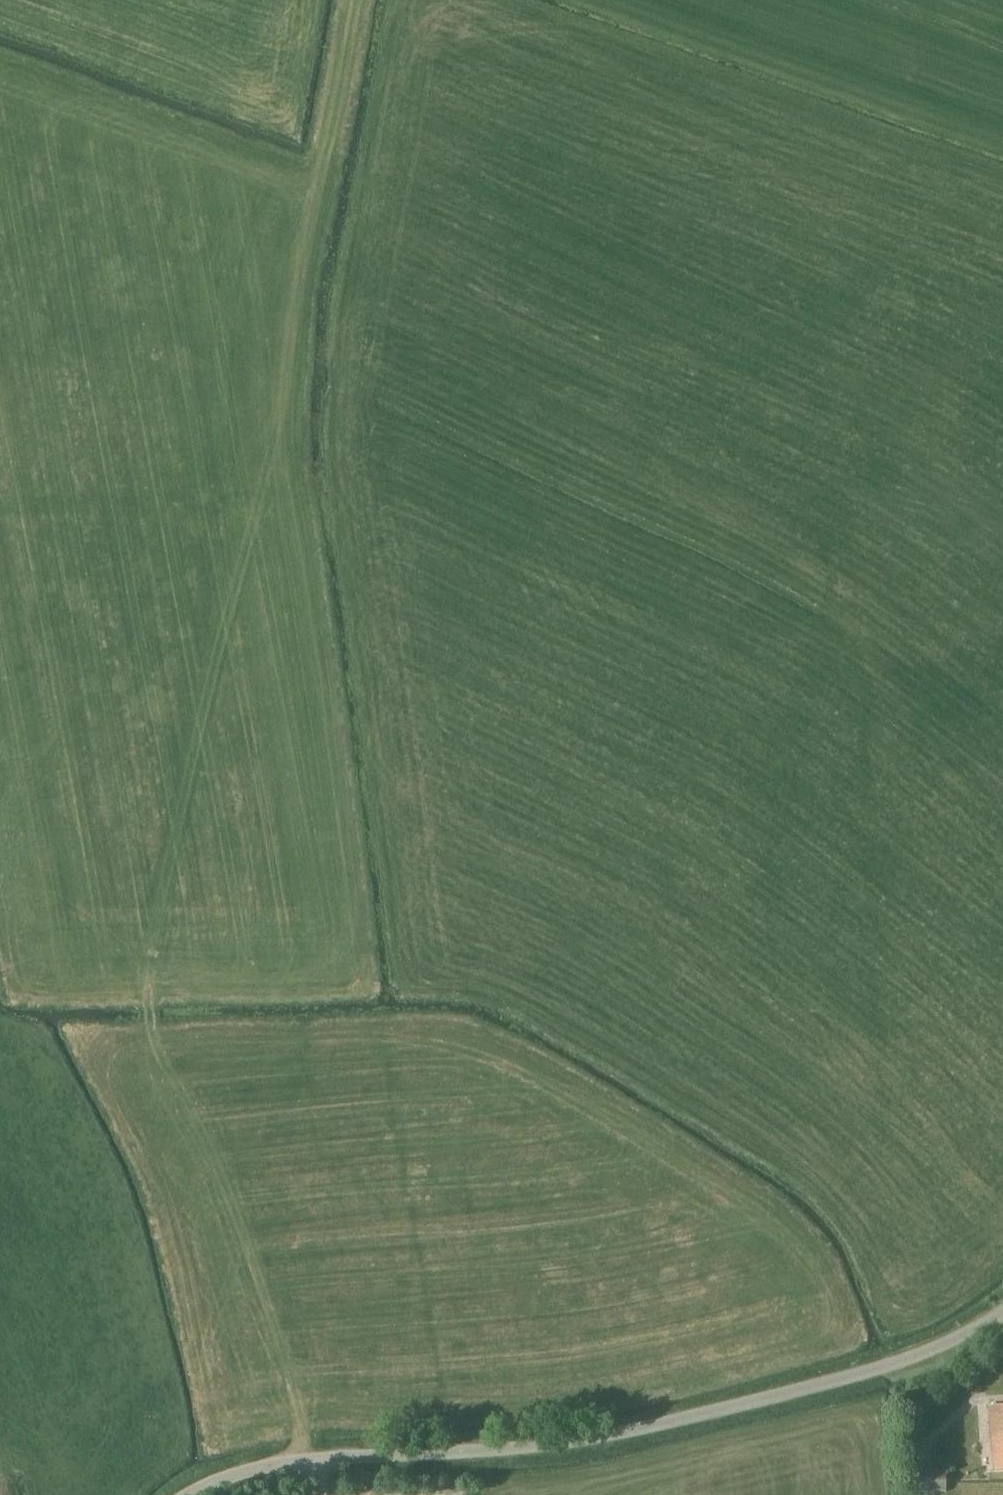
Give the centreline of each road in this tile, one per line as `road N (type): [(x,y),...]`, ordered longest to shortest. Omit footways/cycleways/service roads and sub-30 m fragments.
road 1 (track): [(354,0),(306,238),(283,426),(182,840),(148,1036),(273,1327),(299,1417),(302,1461)]
road 2 (unclassified): [(1002,1311),(947,1343),(875,1369),(648,1425),(550,1444),(302,1461),(255,1468),(187,1494)]

